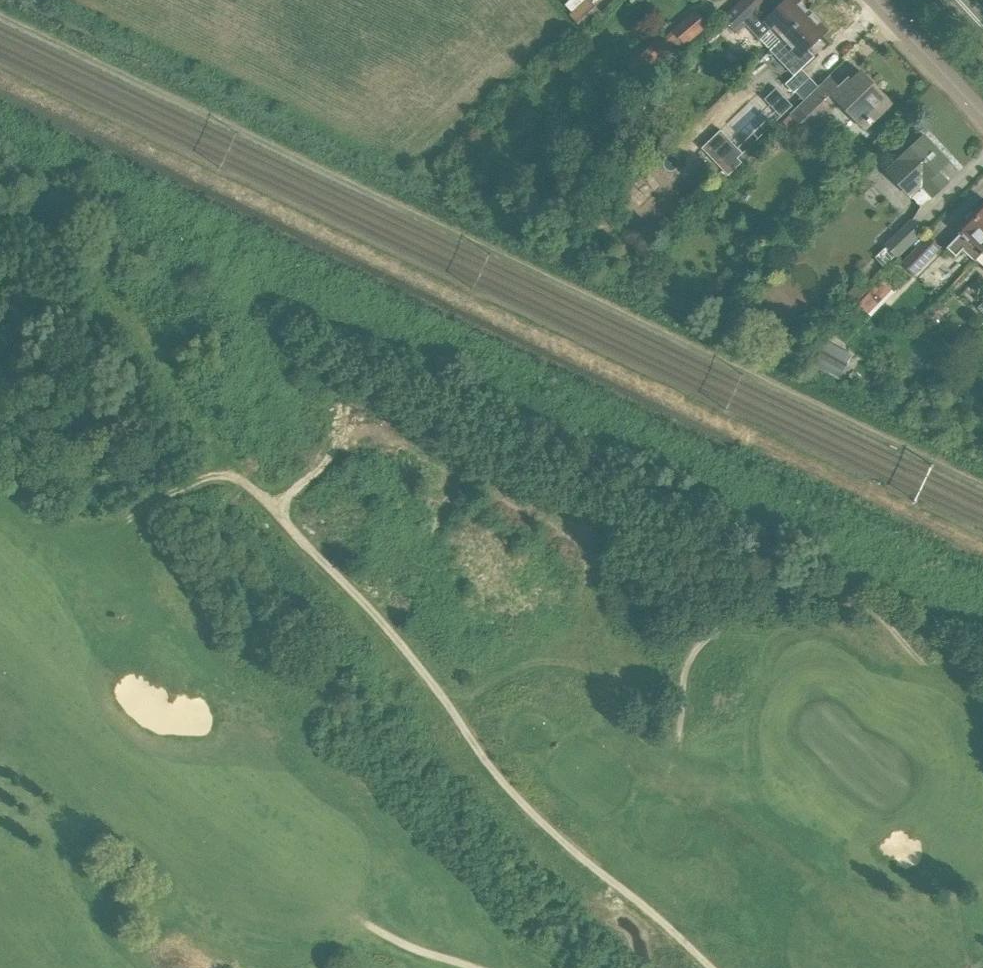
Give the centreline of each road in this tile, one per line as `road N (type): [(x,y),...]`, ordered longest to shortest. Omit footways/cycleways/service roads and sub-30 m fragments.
road 1 (unclassified): [(982,114),(880,0)]

